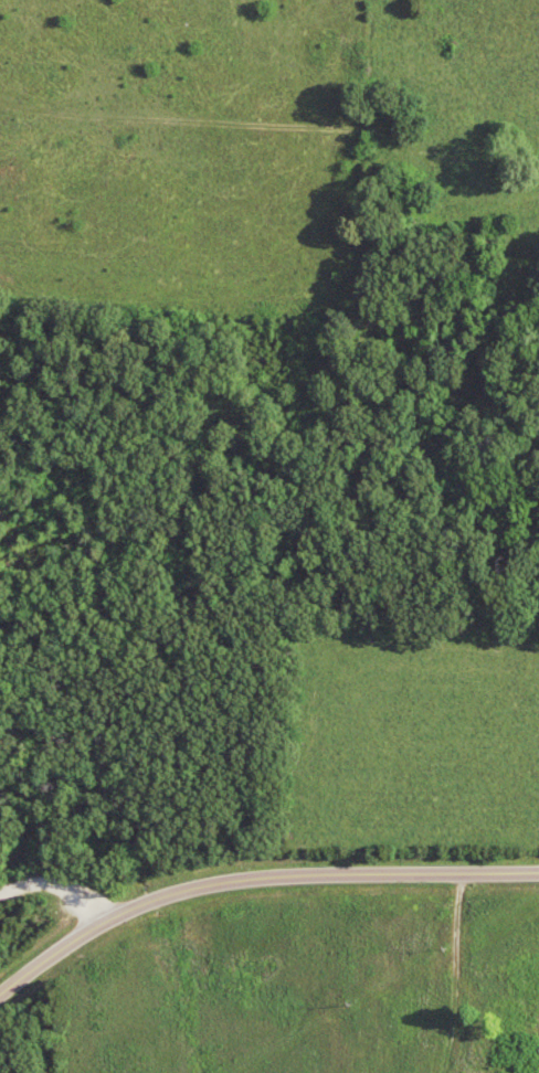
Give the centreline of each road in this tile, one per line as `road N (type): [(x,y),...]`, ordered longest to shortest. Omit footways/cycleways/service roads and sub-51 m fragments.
road 1 (tertiary): [(0,997),(52,956),(194,888),(538,876)]
road 2 (residential): [(0,898),(53,883),(77,895),(96,933)]

